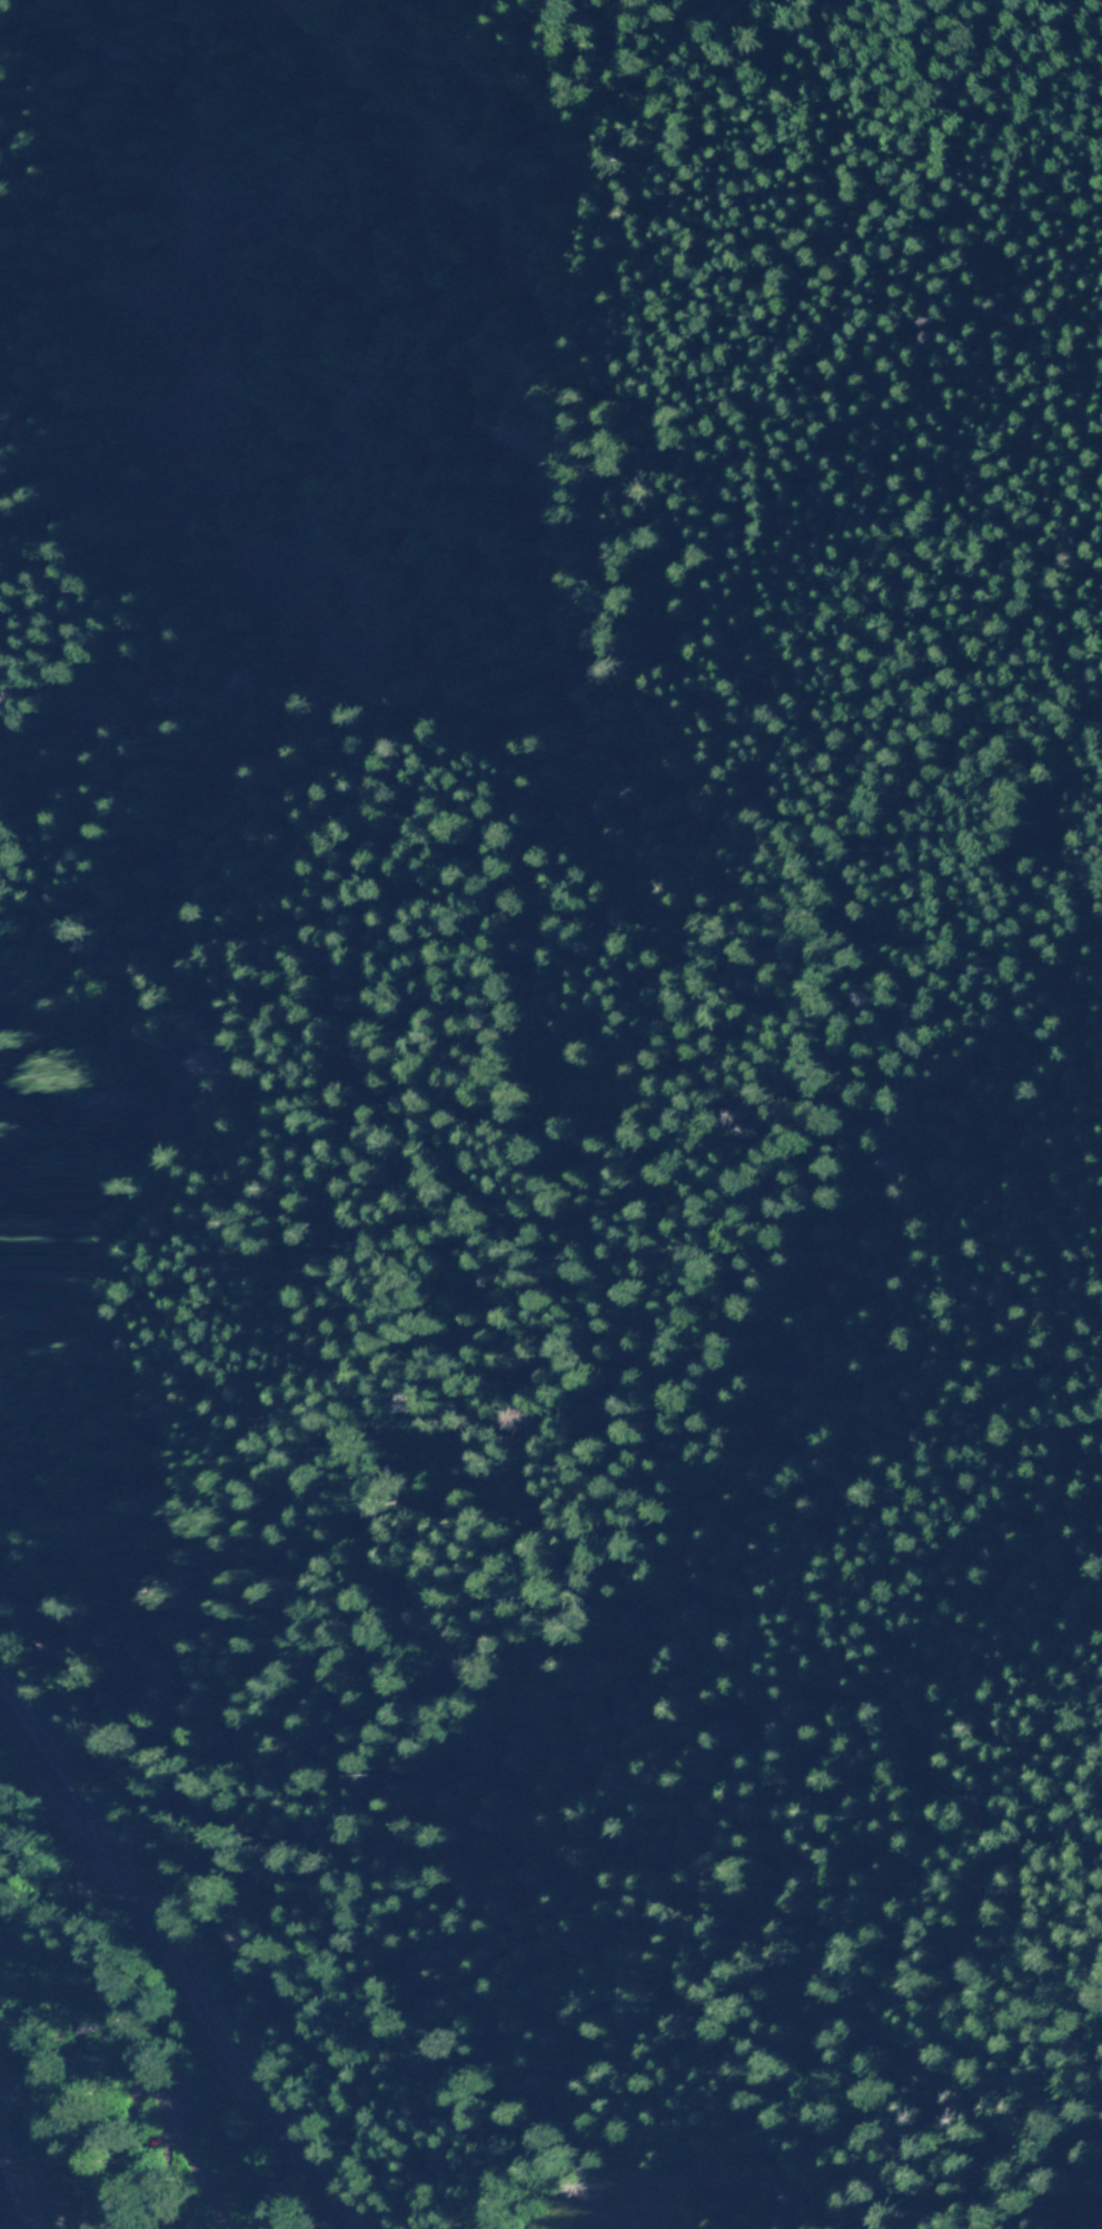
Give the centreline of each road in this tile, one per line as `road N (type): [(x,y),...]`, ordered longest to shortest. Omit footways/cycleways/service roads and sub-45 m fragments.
road 1 (secondary): [(370,2228),(327,2190),(250,2091),(0,1681)]

